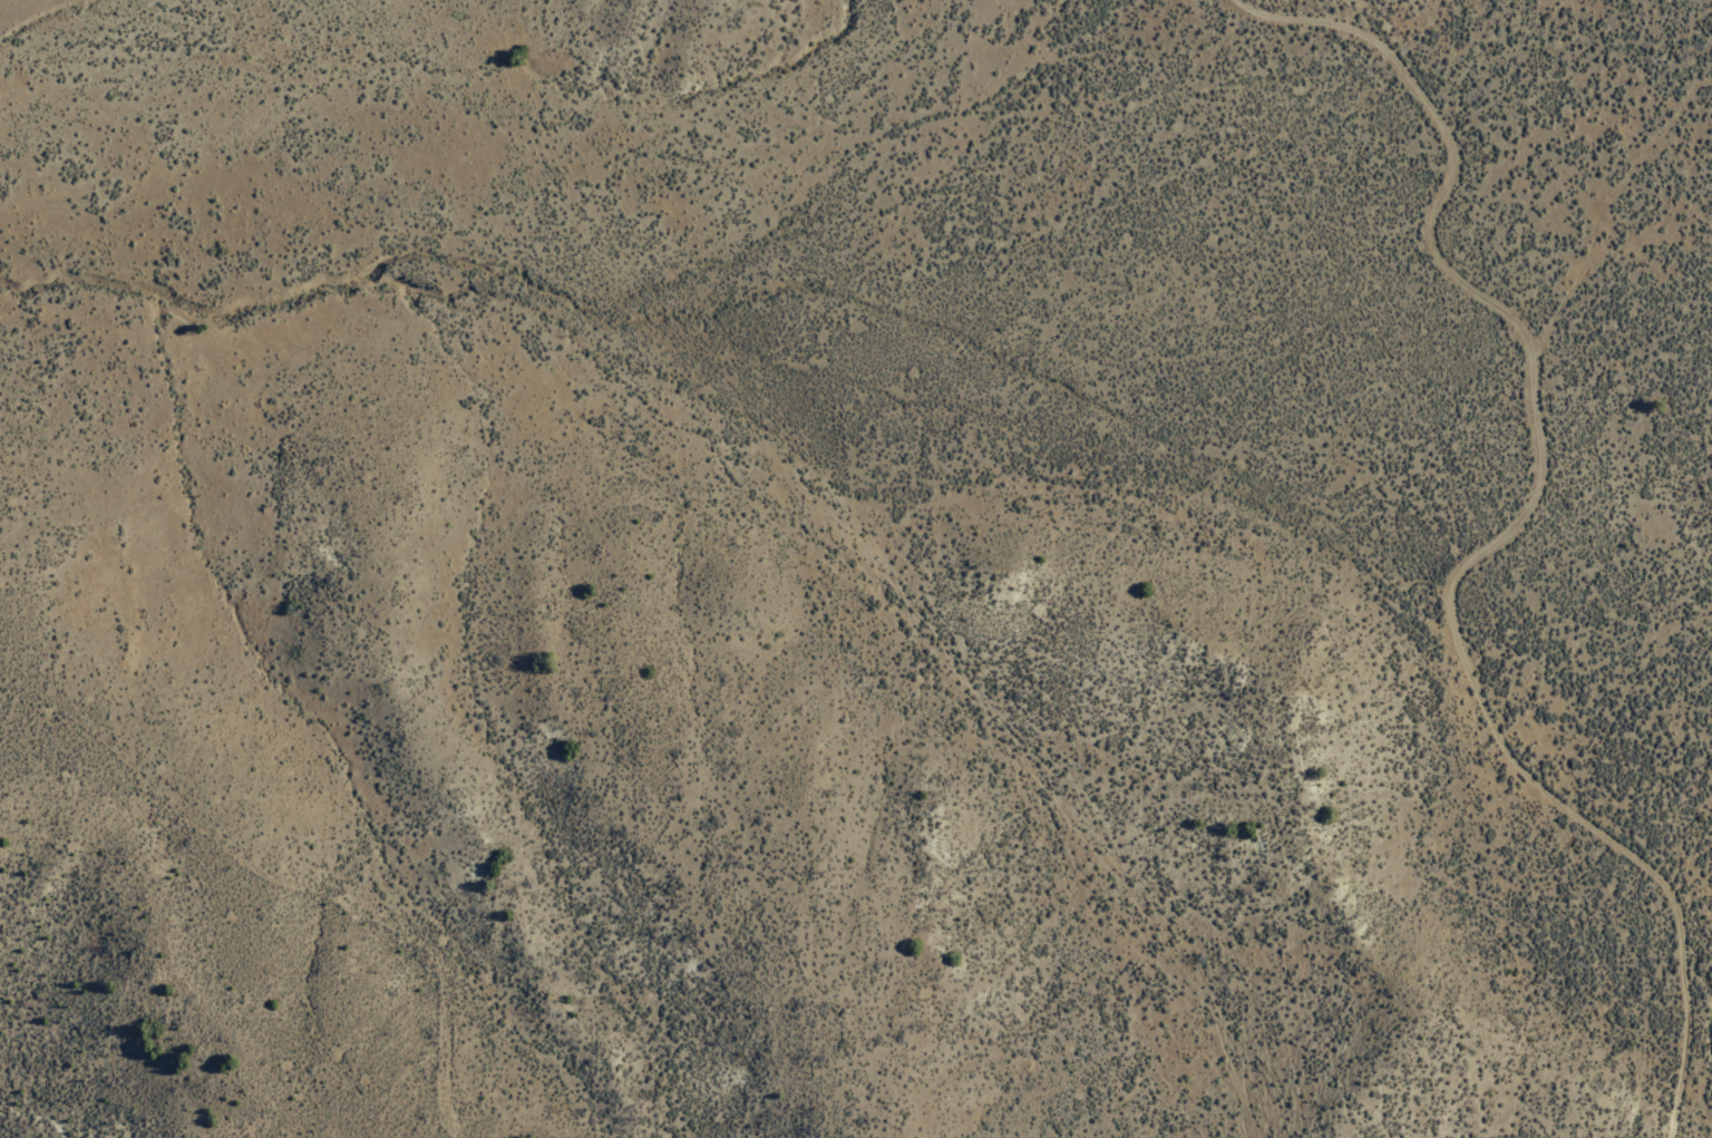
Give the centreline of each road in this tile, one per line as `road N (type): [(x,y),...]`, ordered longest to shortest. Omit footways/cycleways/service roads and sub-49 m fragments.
road 1 (track): [(1240,0),(1364,31),(1446,133),(1449,167),(1429,216),(1429,242),(1520,330),(1539,445),(1525,505),(1451,576),(1450,626),(1482,730),(1521,780),(1667,894),(1690,982),(1678,1137)]

